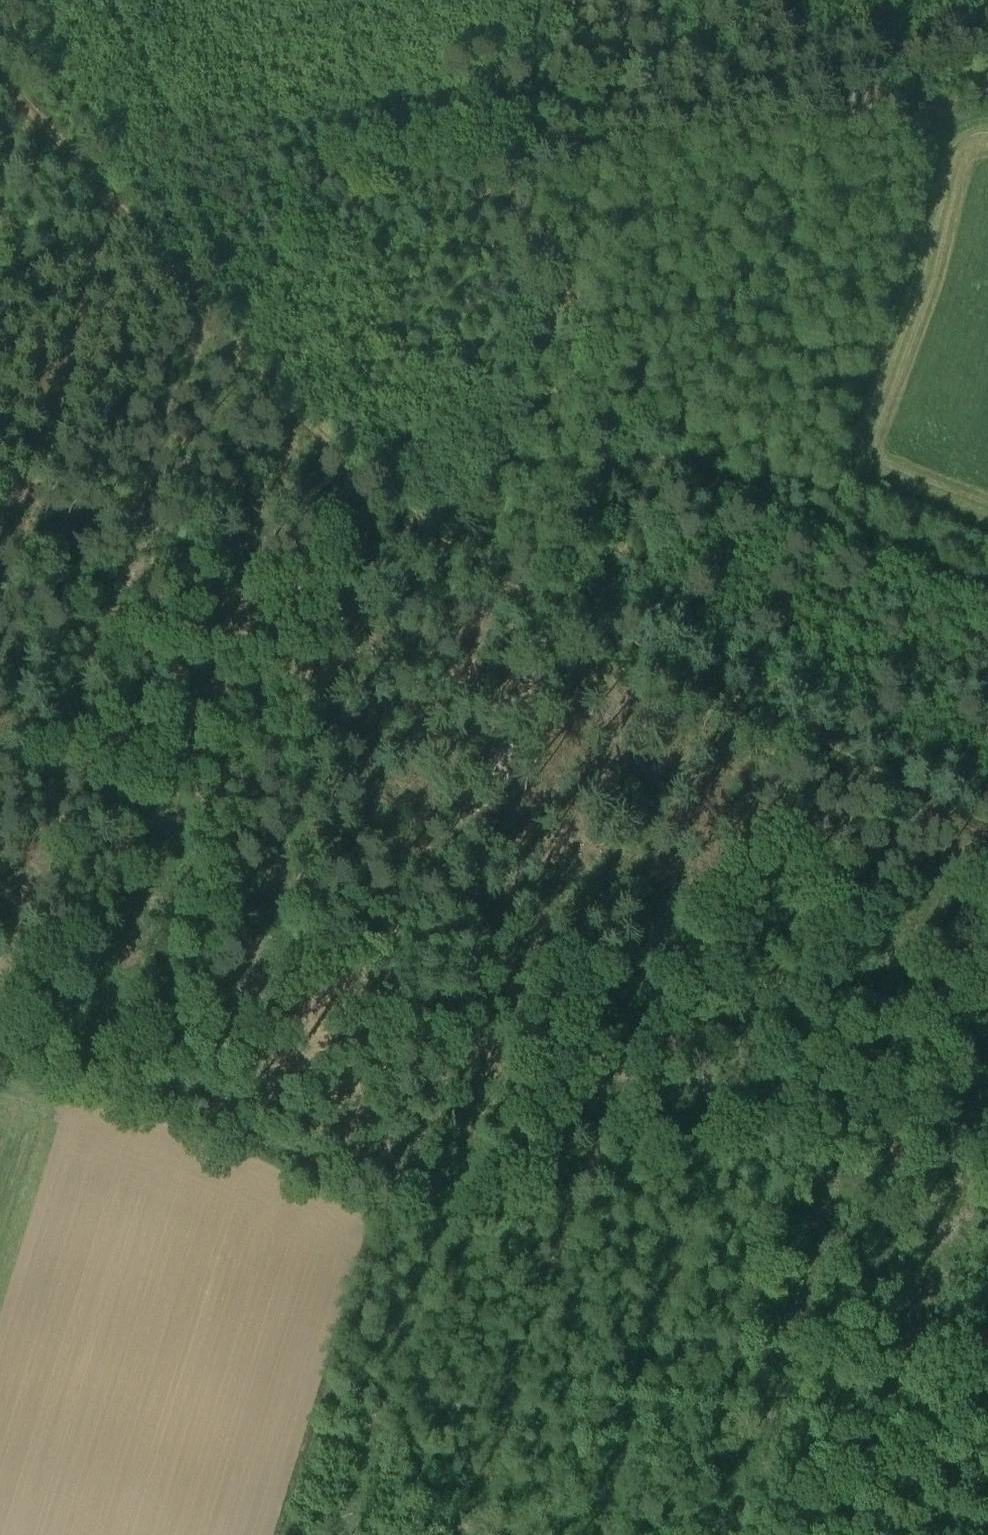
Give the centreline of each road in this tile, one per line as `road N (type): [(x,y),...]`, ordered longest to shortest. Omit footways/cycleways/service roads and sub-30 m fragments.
road 1 (track): [(0,67),(399,524),(568,627),(987,853)]

